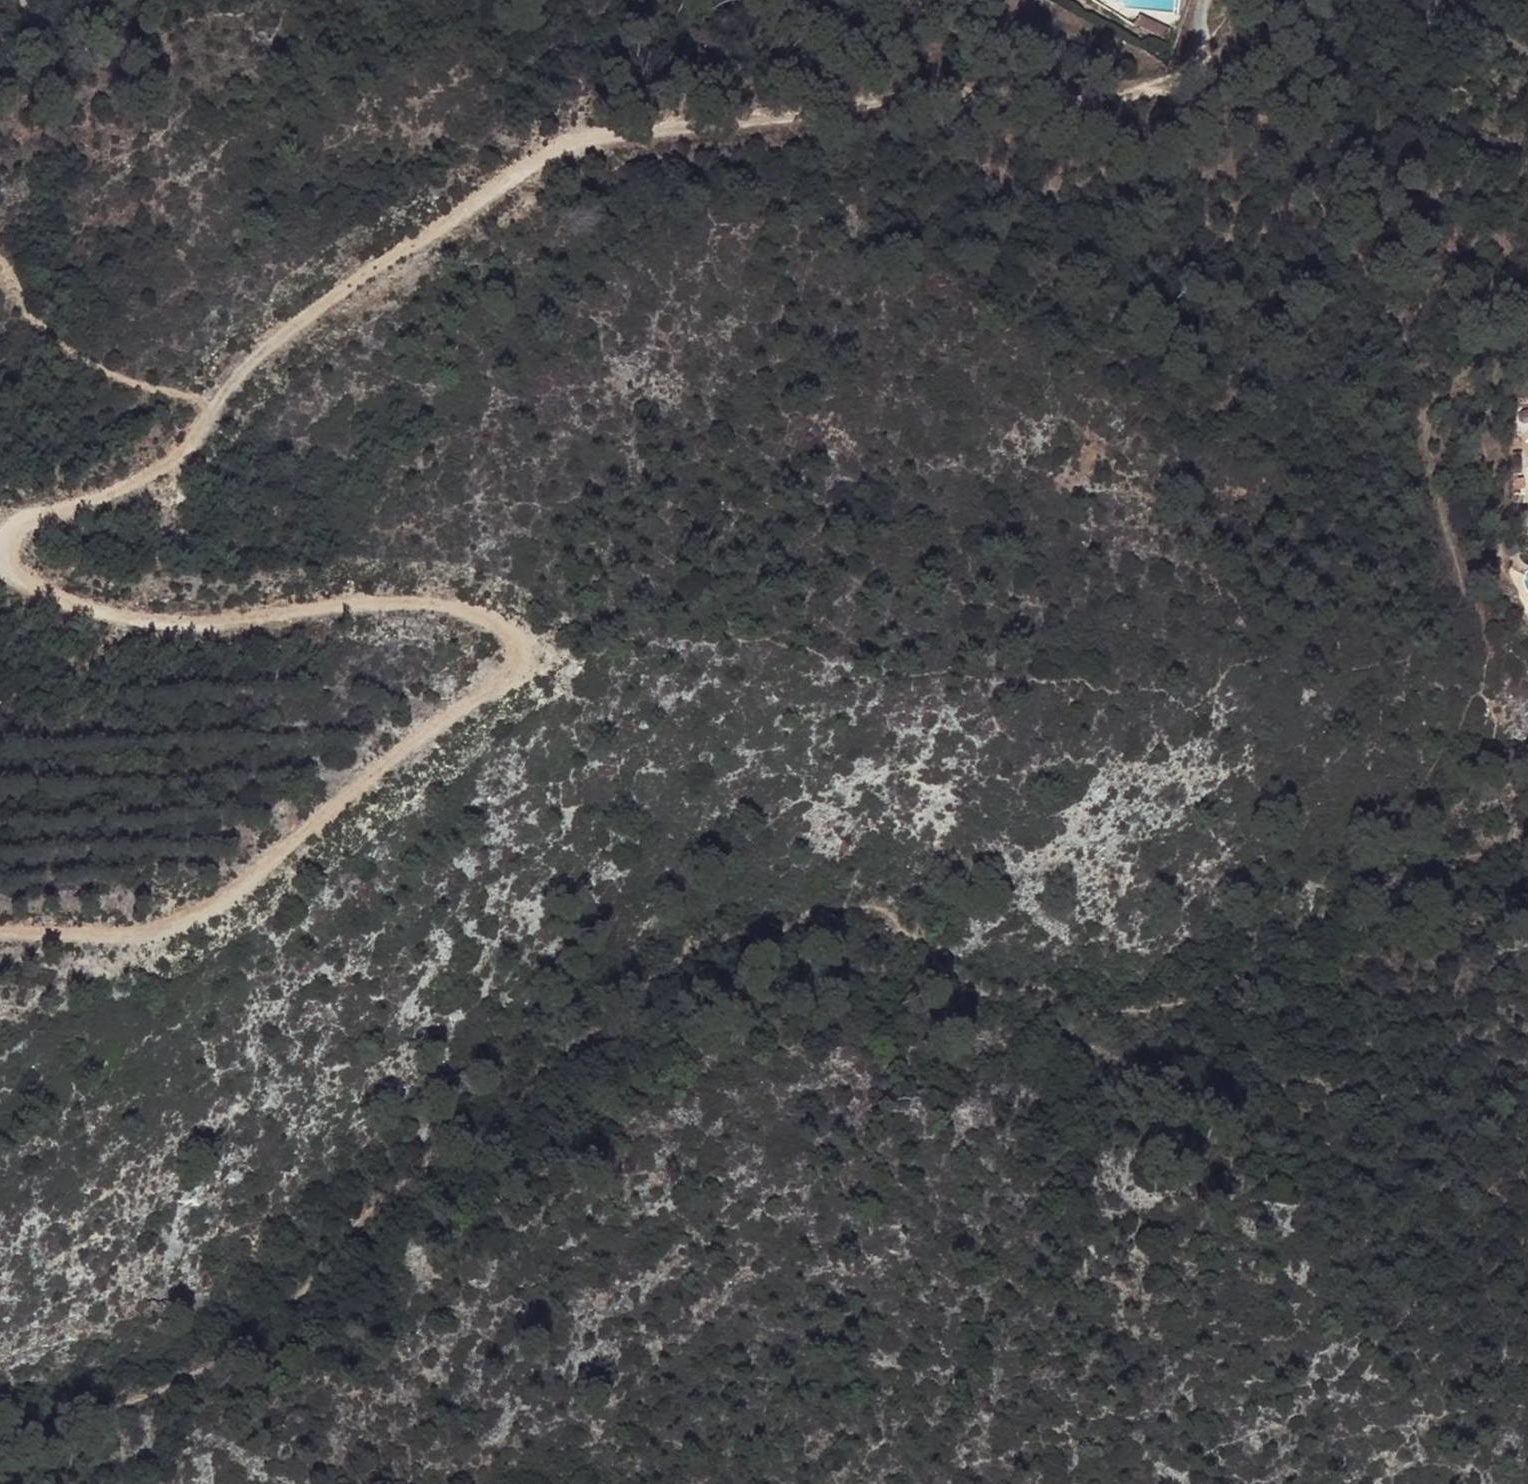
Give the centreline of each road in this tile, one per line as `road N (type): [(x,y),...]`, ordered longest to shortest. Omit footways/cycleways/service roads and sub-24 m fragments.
road 1 (track): [(0,942),(169,937),(207,919),(346,797),(495,692),(518,658),(501,632),(474,612),(418,605),(230,622),(123,617),(36,582),(24,566),(21,536),(119,496),(183,458),(243,371),(577,142),(729,115),(918,99),(1106,102),(1198,88),(1209,64),(1205,0)]

